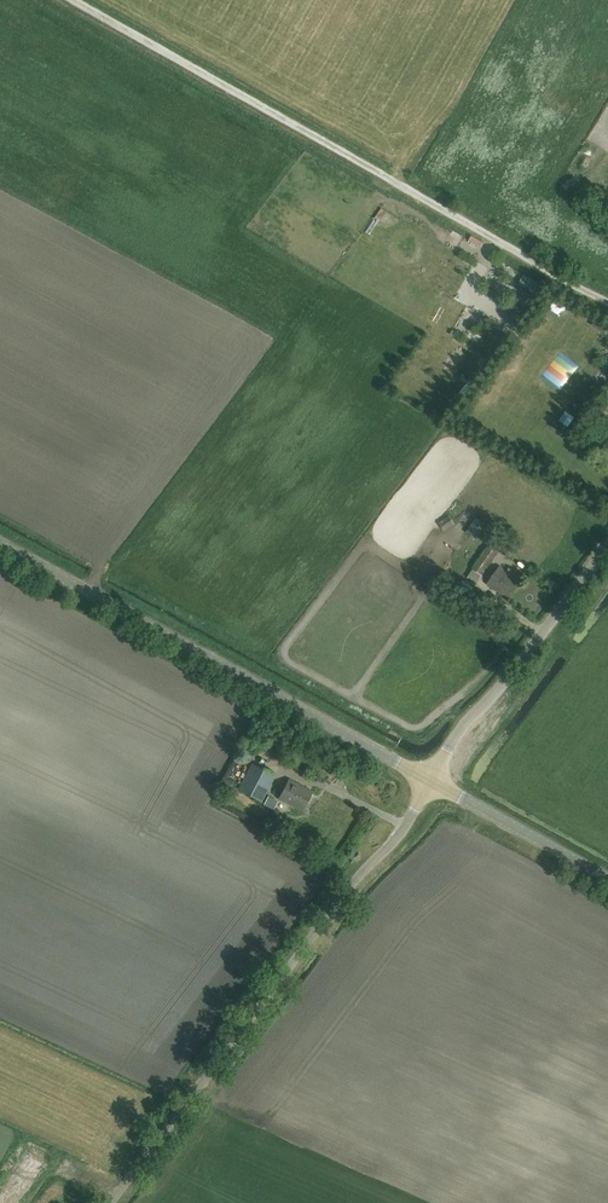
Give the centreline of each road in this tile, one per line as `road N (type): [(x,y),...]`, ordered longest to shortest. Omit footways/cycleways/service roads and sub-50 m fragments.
road 1 (track): [(607,301),(72,0)]
road 2 (unclassified): [(111,1202),(360,874),(408,826),(429,780)]
road 3 (unclassified): [(429,780),(0,546)]
road 4 (unclassified): [(429,780),(456,733),(607,545)]
road 5 (unclassified): [(607,878),(429,780)]

